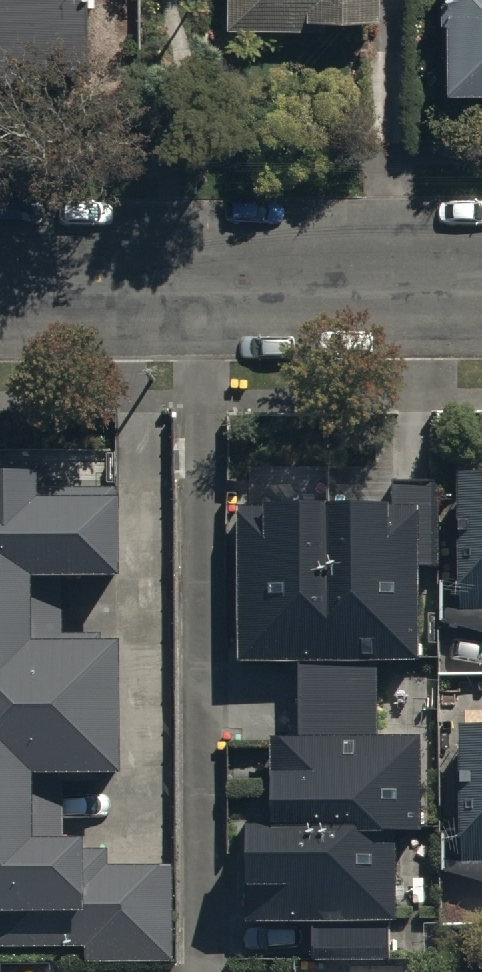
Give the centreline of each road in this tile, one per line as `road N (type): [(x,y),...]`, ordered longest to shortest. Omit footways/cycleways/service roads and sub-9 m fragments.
road 1 (residential): [(0,284),(481,281)]

